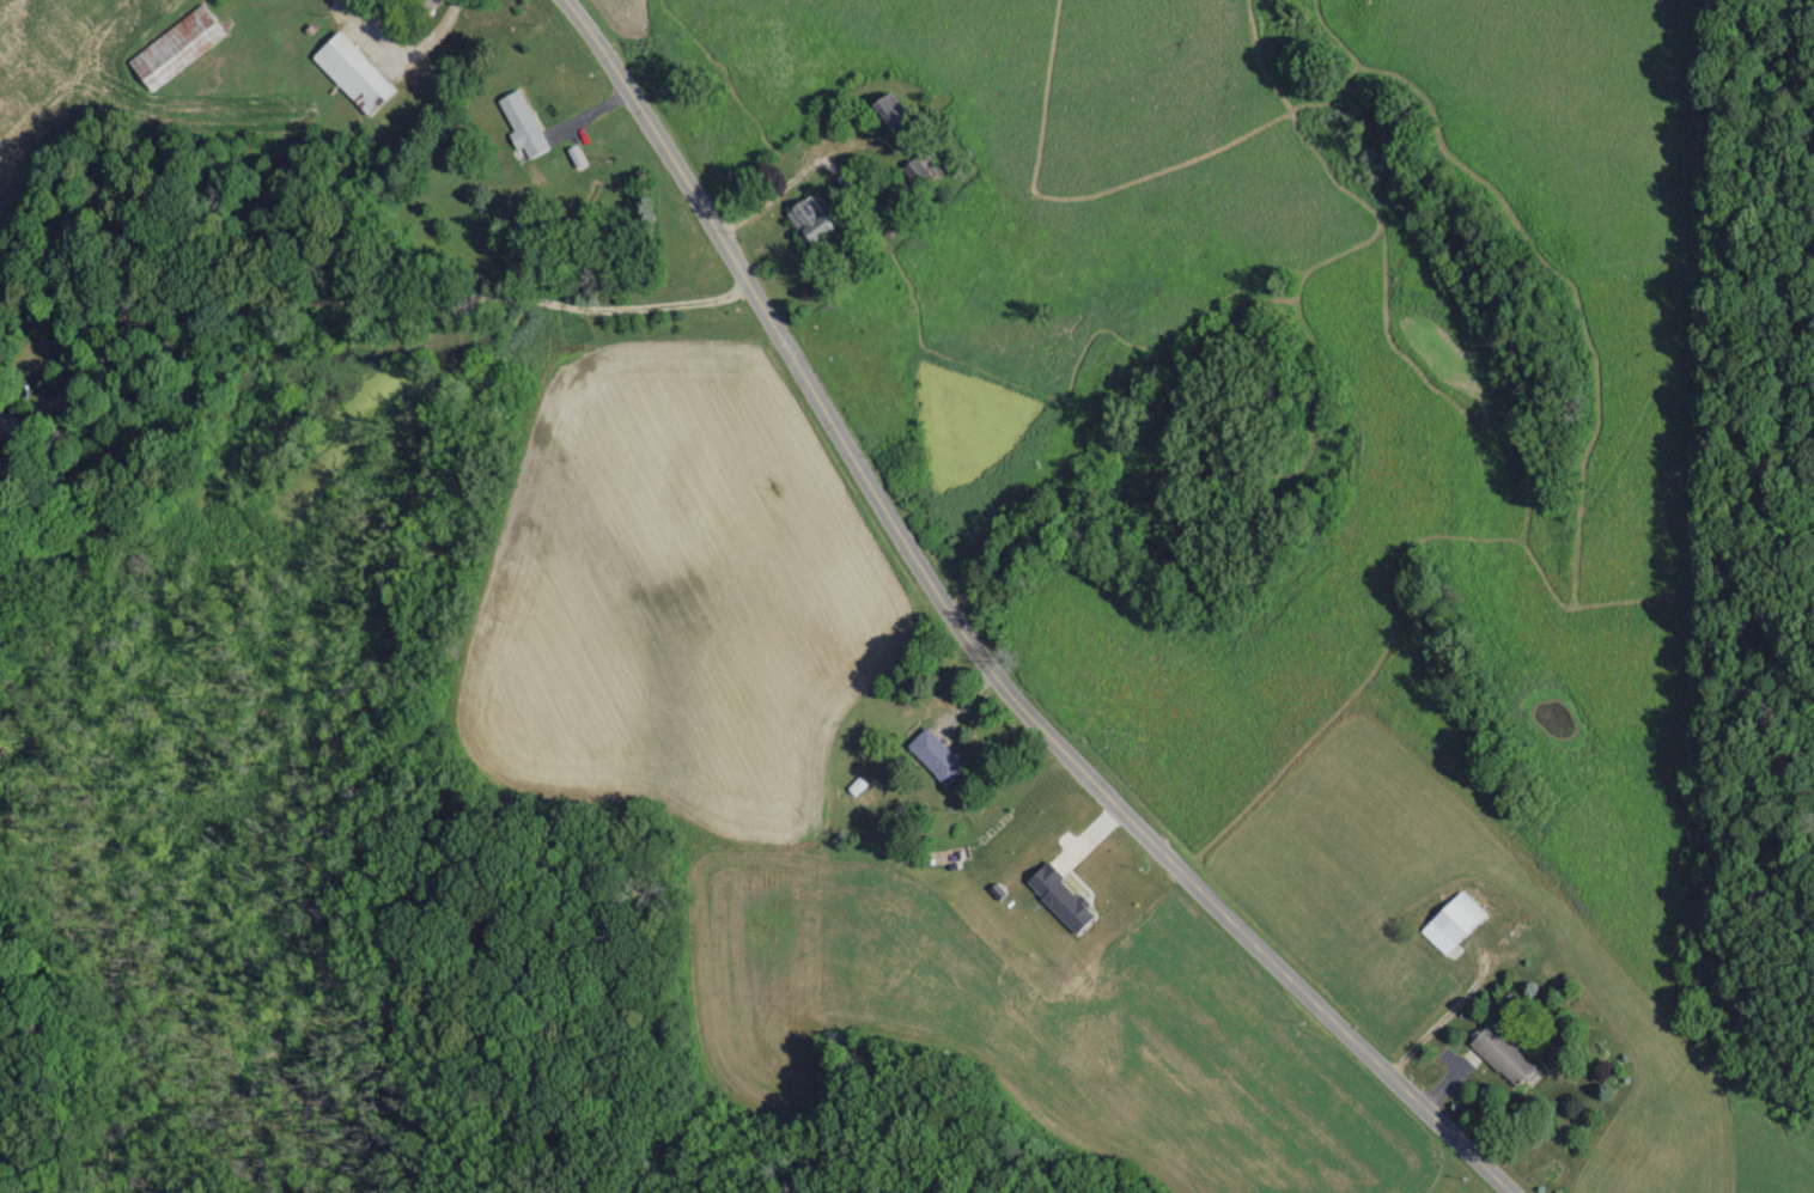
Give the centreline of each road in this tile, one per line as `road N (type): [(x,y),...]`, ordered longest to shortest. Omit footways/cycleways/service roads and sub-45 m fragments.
road 1 (residential): [(1518,1192),(1027,710),(961,632),(576,0)]

